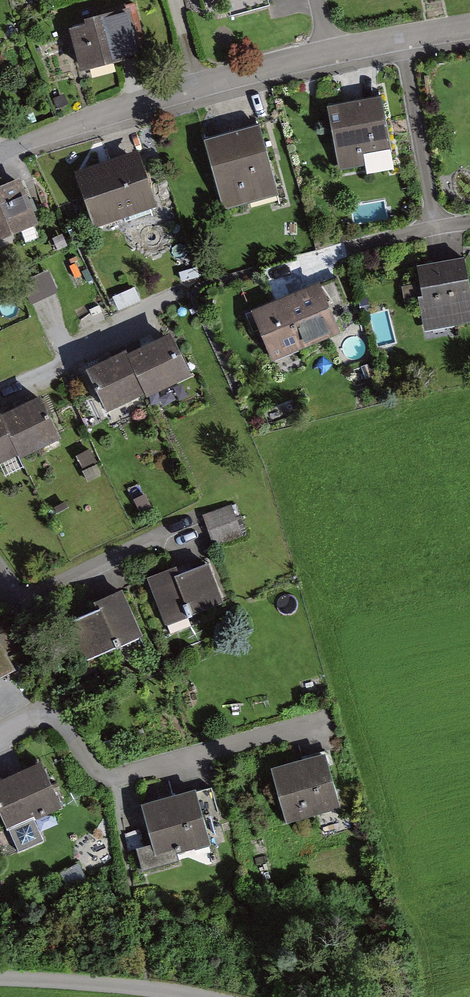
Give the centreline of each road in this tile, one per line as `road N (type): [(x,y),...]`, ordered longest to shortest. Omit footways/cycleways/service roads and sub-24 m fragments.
road 1 (residential): [(469,29),(200,84),(0,156)]
road 2 (residential): [(0,981),(148,986),(203,996)]

